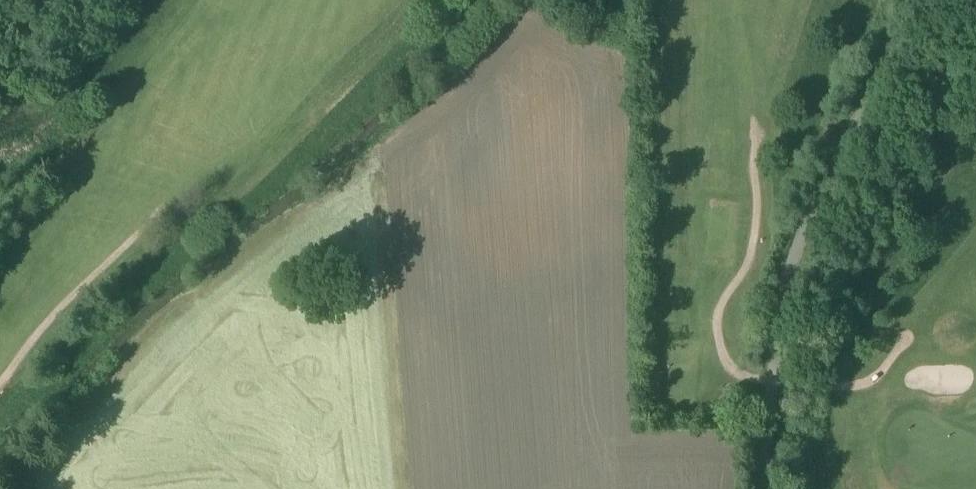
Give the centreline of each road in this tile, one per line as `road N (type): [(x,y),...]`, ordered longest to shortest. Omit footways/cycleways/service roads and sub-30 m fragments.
road 1 (unclassified): [(762,488),(785,276),(809,212),(922,0)]

